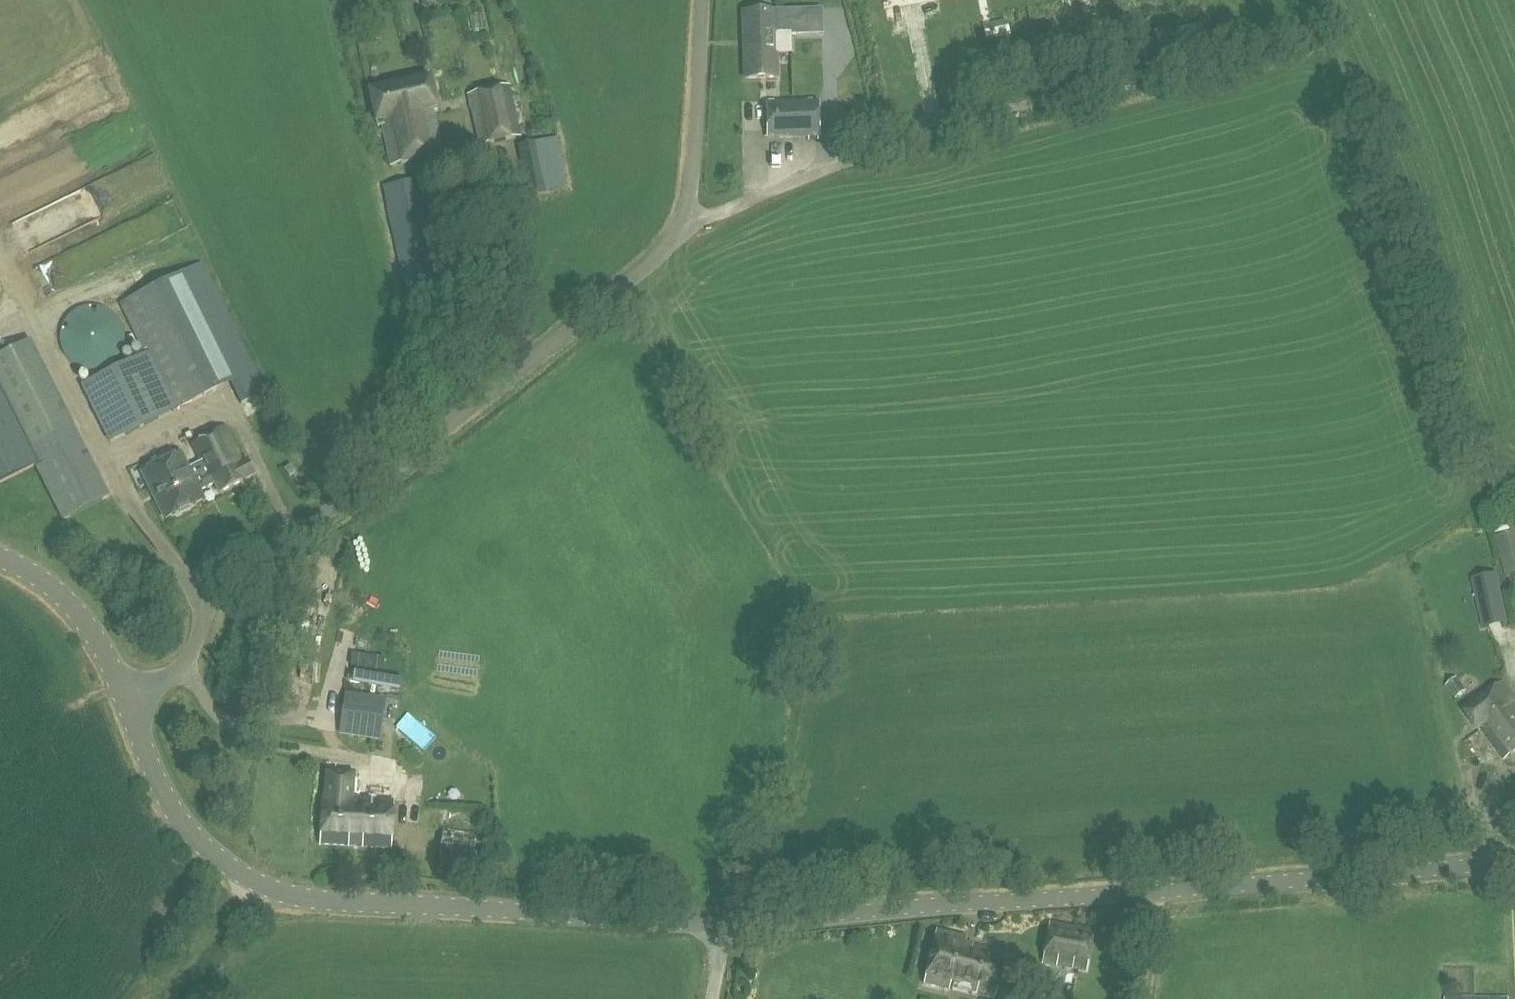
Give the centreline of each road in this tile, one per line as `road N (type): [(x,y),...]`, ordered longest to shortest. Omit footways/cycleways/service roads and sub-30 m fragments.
road 1 (tertiary): [(722,924),(1514,863)]
road 2 (unclassified): [(127,704),(180,669),(238,564),(346,501),(465,412),(659,255),(678,229)]
road 3 (track): [(812,171),(1019,105),(1354,23),(1493,0)]
road 4 (tertiary): [(127,704),(162,792),(188,832),(265,888),(303,899),(722,924)]
road 5 (unclassified): [(678,229),(692,179),(700,0)]
road 6 (tertiary): [(0,558),(37,577),(76,612),(127,704)]
road 7 (unclassified): [(678,229),(812,171)]

